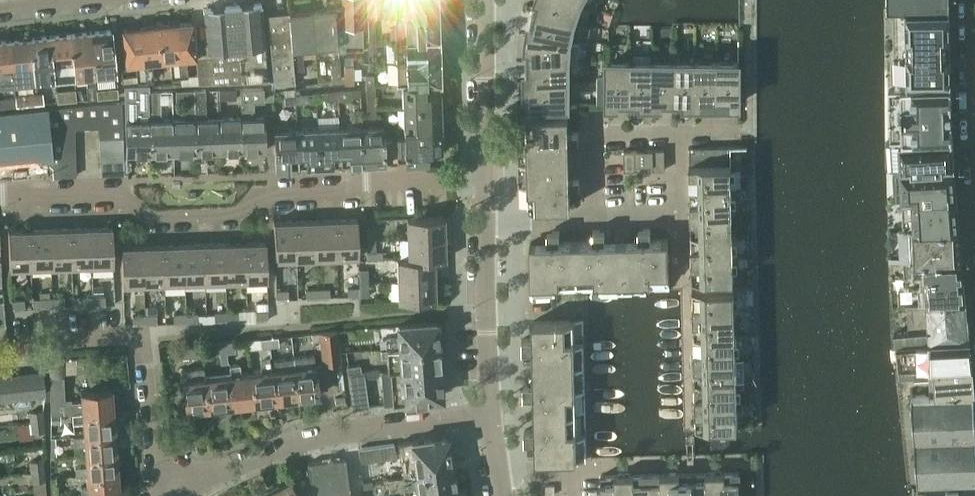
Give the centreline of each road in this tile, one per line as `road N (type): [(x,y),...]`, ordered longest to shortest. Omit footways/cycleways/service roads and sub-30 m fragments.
road 1 (residential): [(0,197),(115,194),(147,214),(241,214),(270,192),(487,186)]
road 2 (residential): [(158,488),(192,484),(315,439),(492,413)]
road 3 (residential): [(575,474),(760,465),(760,495)]
road 4 (residential): [(492,413),(486,222)]
road 5 (residential): [(487,186),(487,0)]
road 6 (residential): [(681,135),(682,215),(592,219)]
road 7 (residential): [(592,219),(598,134),(681,135)]
road 8 (residential): [(971,0),(973,157)]
road 9 (residential): [(158,488),(143,339)]
road 10 (residential): [(14,346),(143,339)]

